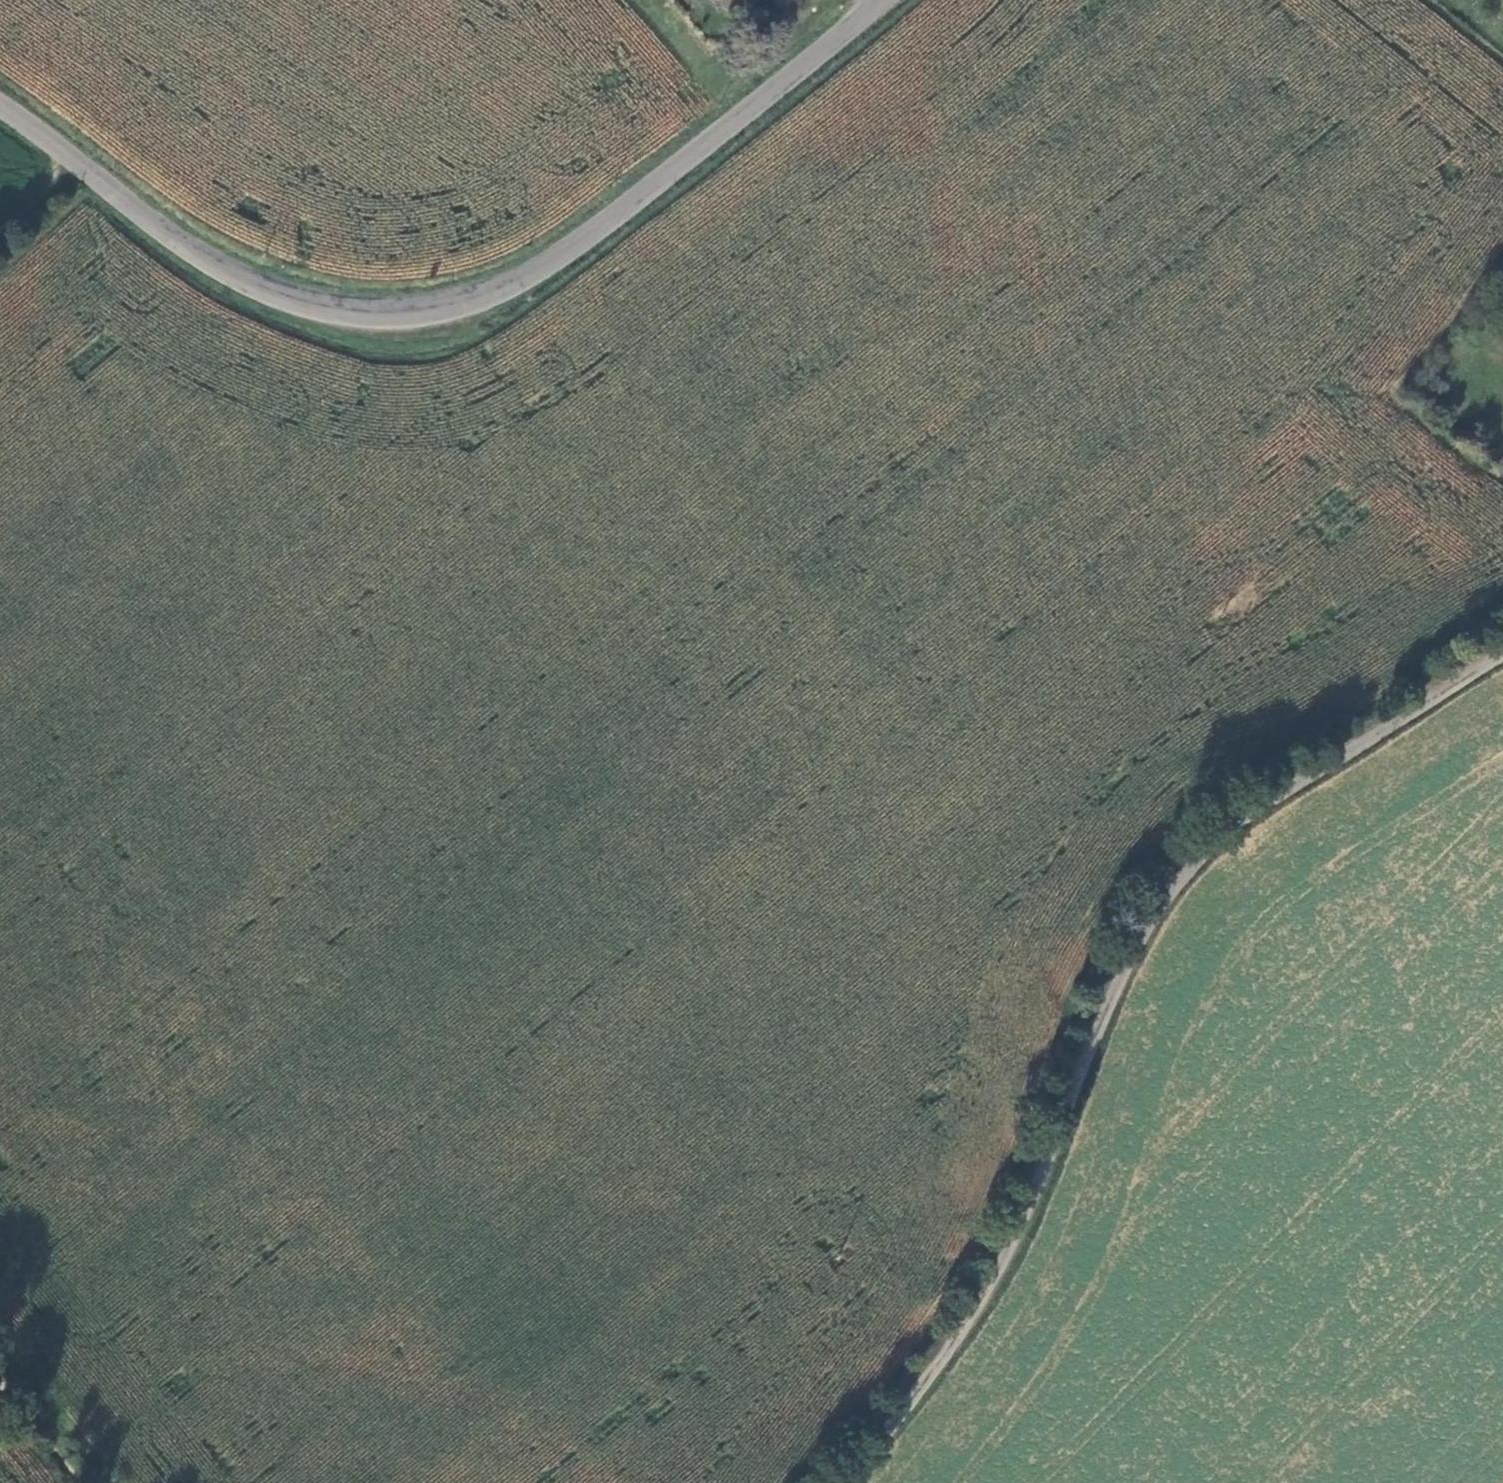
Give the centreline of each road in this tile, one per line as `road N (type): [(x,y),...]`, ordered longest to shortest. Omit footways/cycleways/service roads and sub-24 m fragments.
road 1 (unclassified): [(1502,654),(1346,752),(1162,892),(992,1288),(841,1482)]
road 2 (unclassified): [(882,0),(544,264),(439,307),(395,313),(301,302),(251,283),(0,108)]
road 3 (track): [(101,184),(0,263)]
road 4 (track): [(0,1383),(76,1482)]

